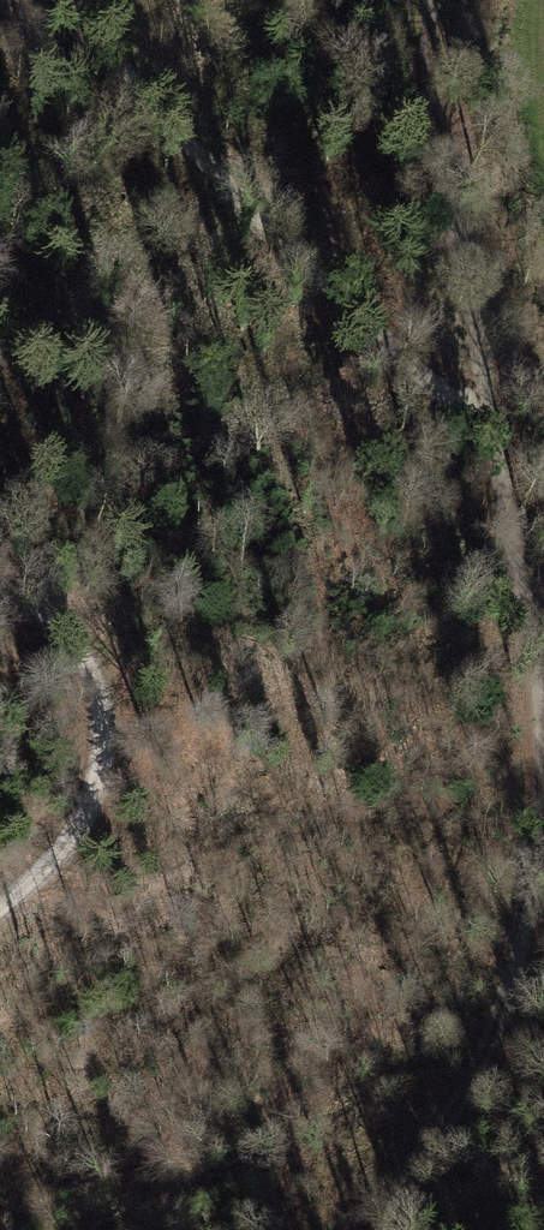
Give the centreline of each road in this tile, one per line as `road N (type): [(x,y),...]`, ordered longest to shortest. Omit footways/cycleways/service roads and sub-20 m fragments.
road 1 (track): [(543,773),(529,624),(453,214),(430,0)]
road 2 (track): [(489,433),(180,137),(80,0)]
road 3 (track): [(0,579),(79,621),(102,666),(111,744),(96,800),(62,854),(0,912)]
road 4 (track): [(338,1229),(443,1134),(489,1068),(543,873)]

